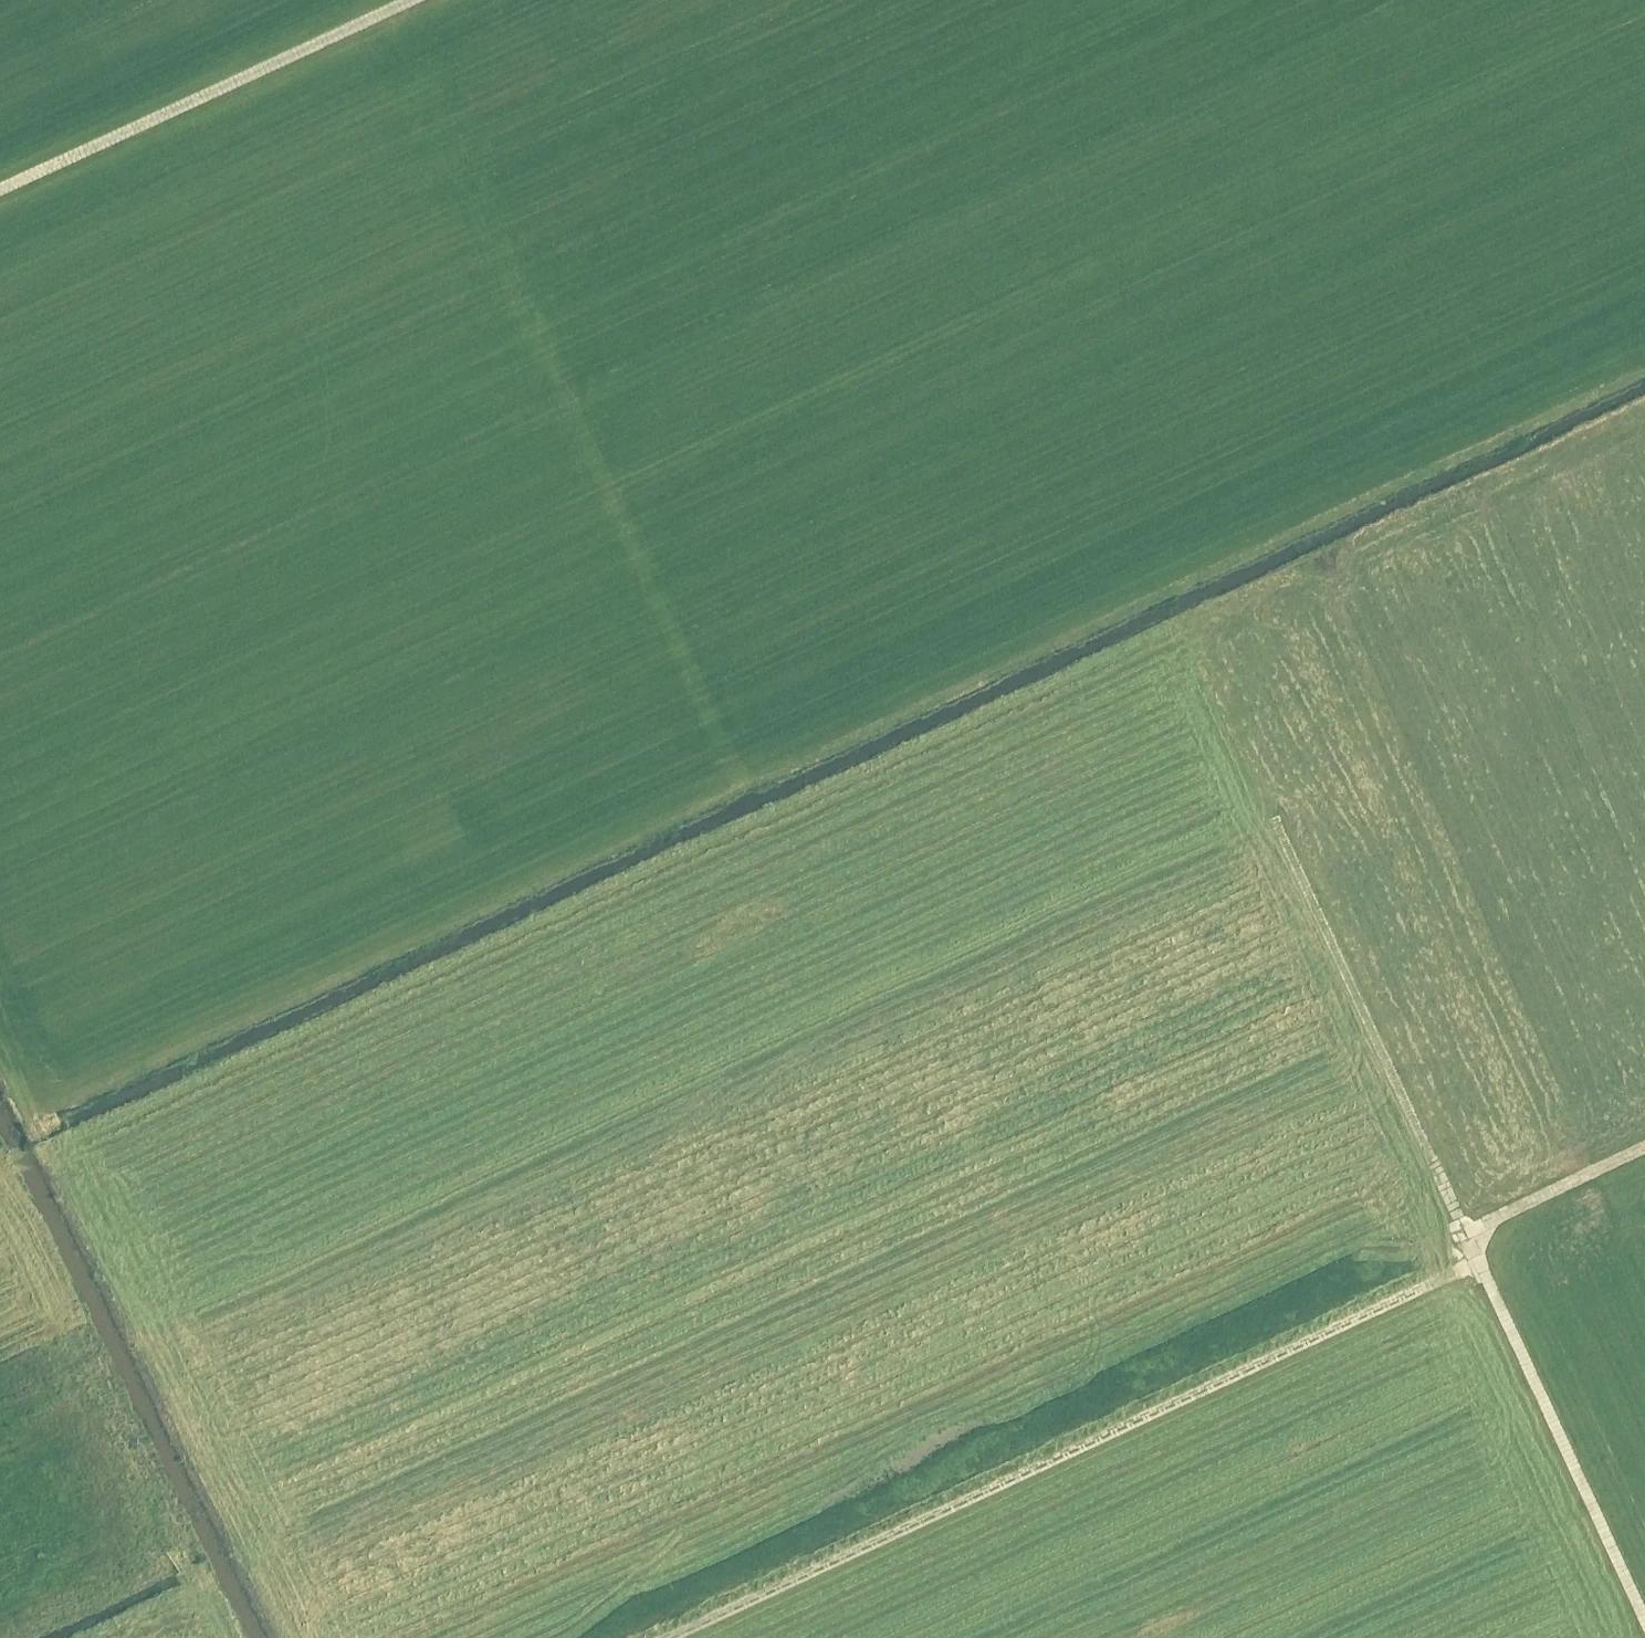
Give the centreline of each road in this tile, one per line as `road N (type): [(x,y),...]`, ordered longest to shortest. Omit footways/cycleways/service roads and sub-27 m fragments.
road 1 (track): [(392,0),(0,182)]

